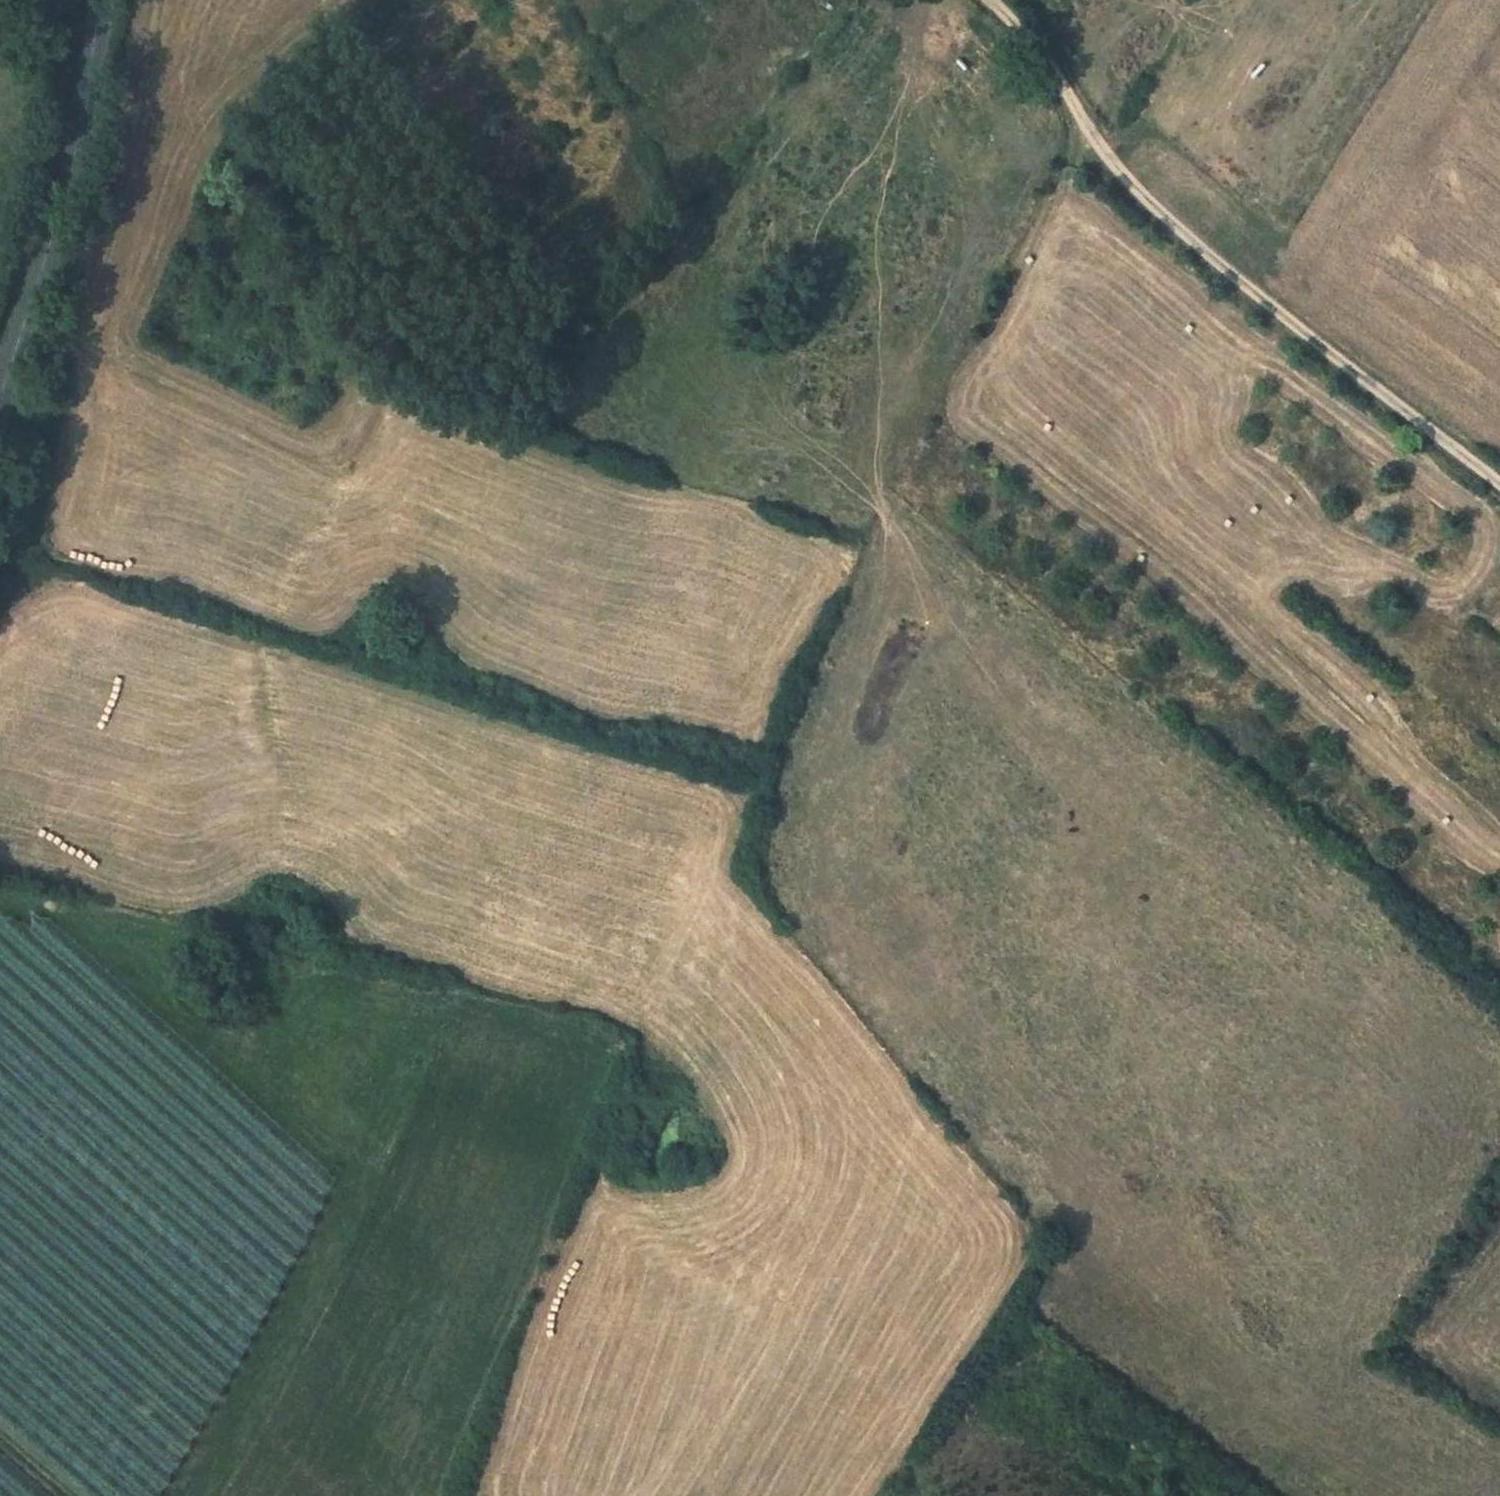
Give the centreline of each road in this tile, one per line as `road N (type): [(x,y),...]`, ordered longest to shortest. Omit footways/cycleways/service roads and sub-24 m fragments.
road 1 (track): [(1499,489),(1167,227),(981,0)]
road 2 (tertiary): [(0,517),(40,443),(103,0)]

